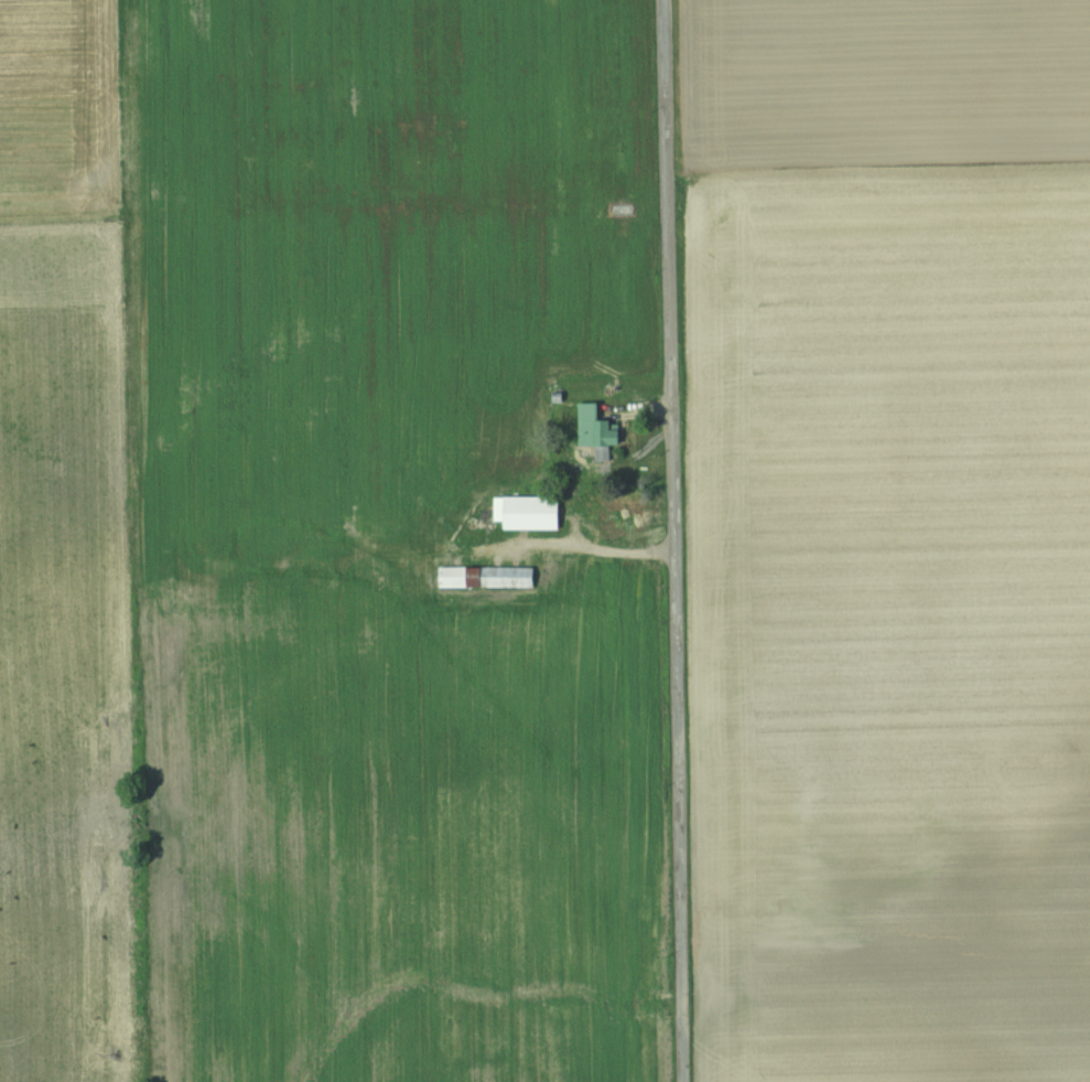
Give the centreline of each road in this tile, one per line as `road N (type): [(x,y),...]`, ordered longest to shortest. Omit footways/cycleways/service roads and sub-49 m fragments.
road 1 (residential): [(685,1081),(664,0)]

